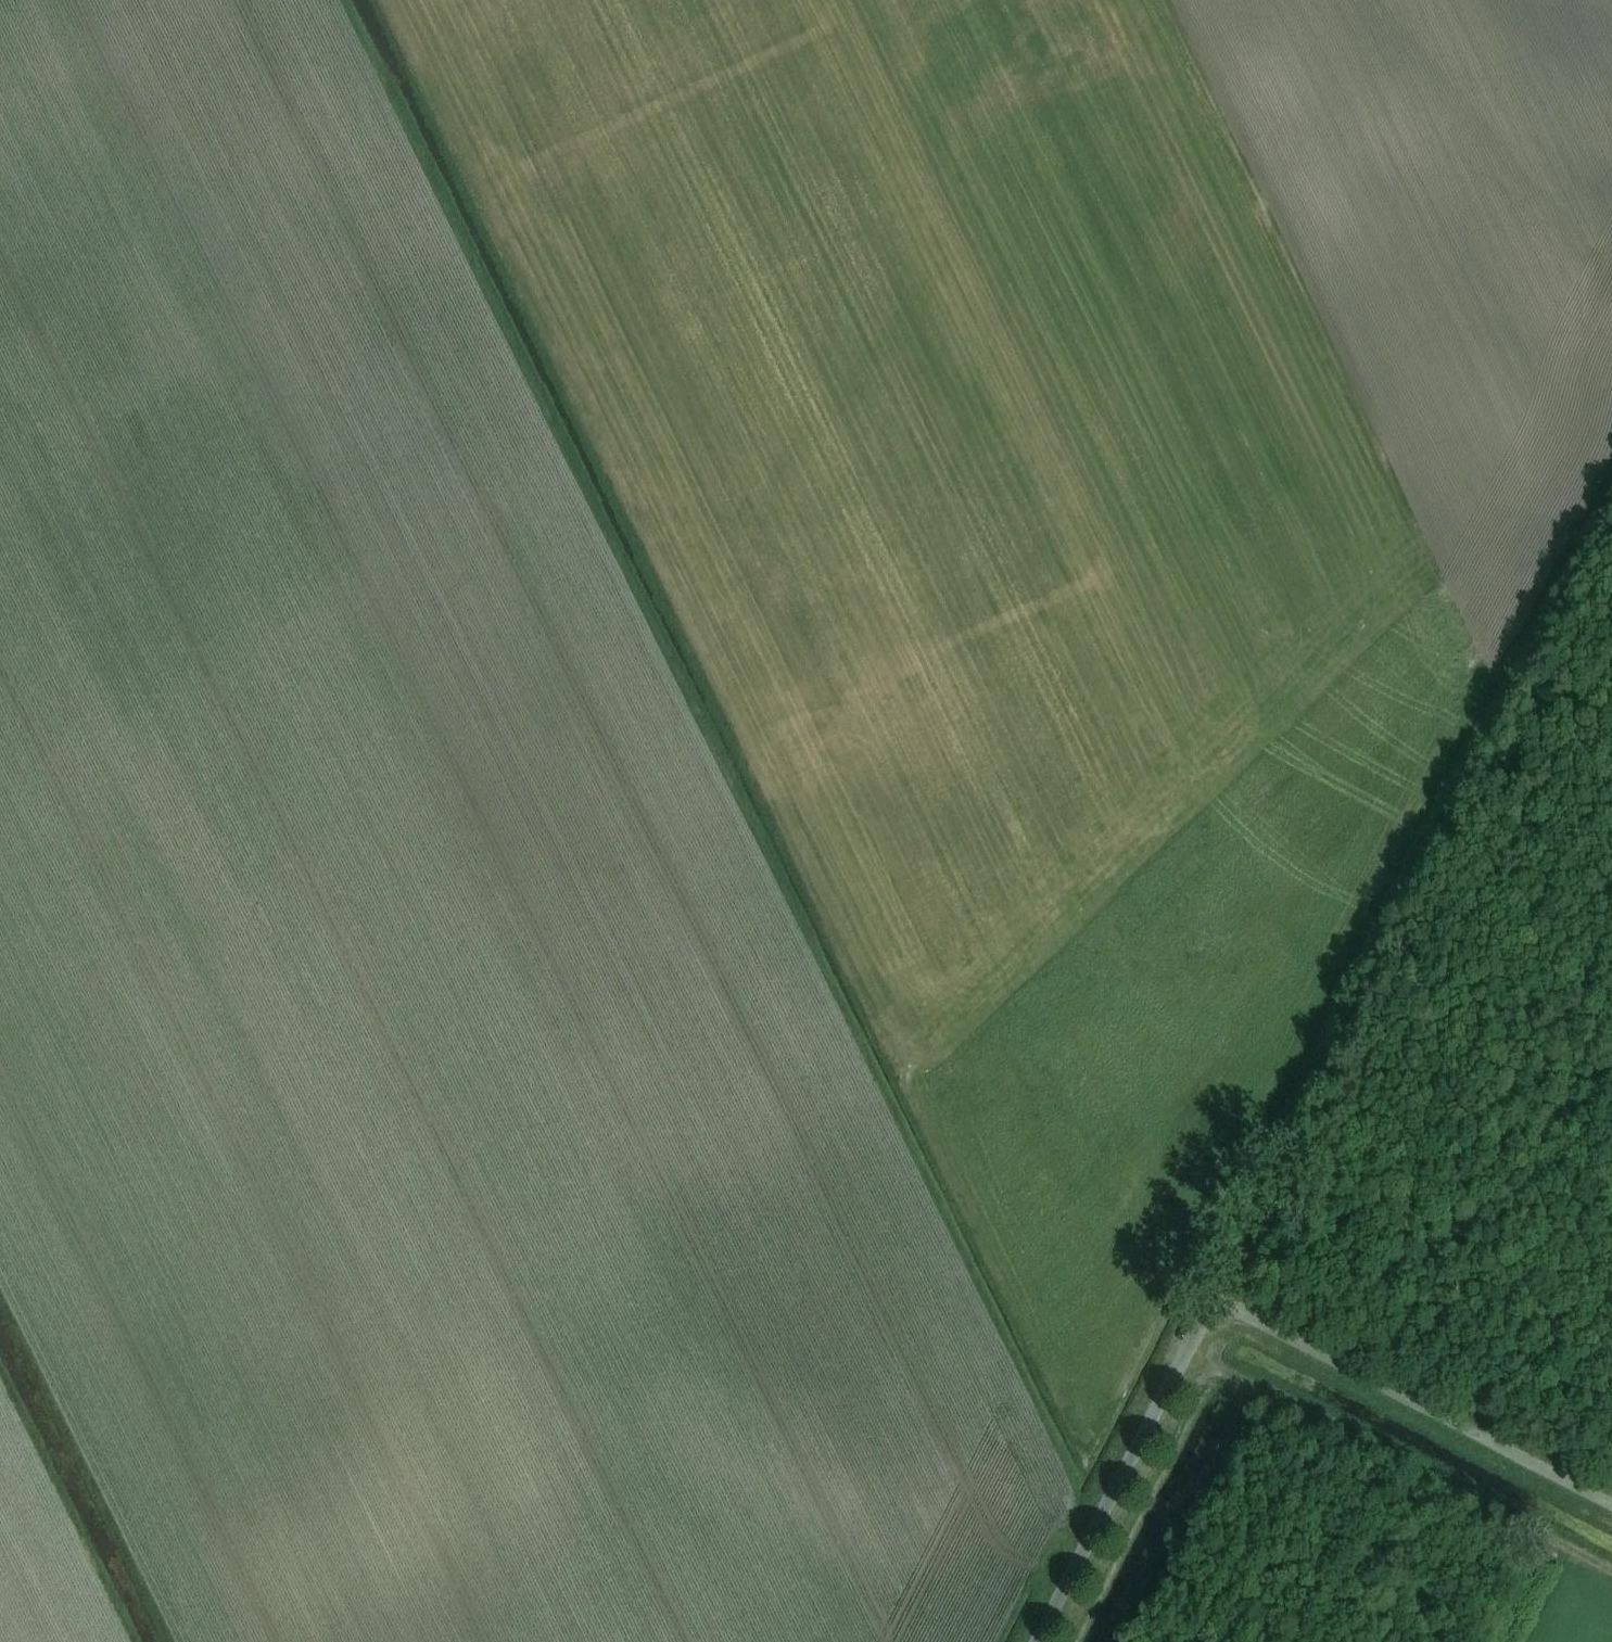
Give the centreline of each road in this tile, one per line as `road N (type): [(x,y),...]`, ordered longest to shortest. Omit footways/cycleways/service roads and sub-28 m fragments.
road 1 (unclassified): [(1611,1518),(1204,1308)]
road 2 (unclassified): [(1035,1641),(1204,1308)]

